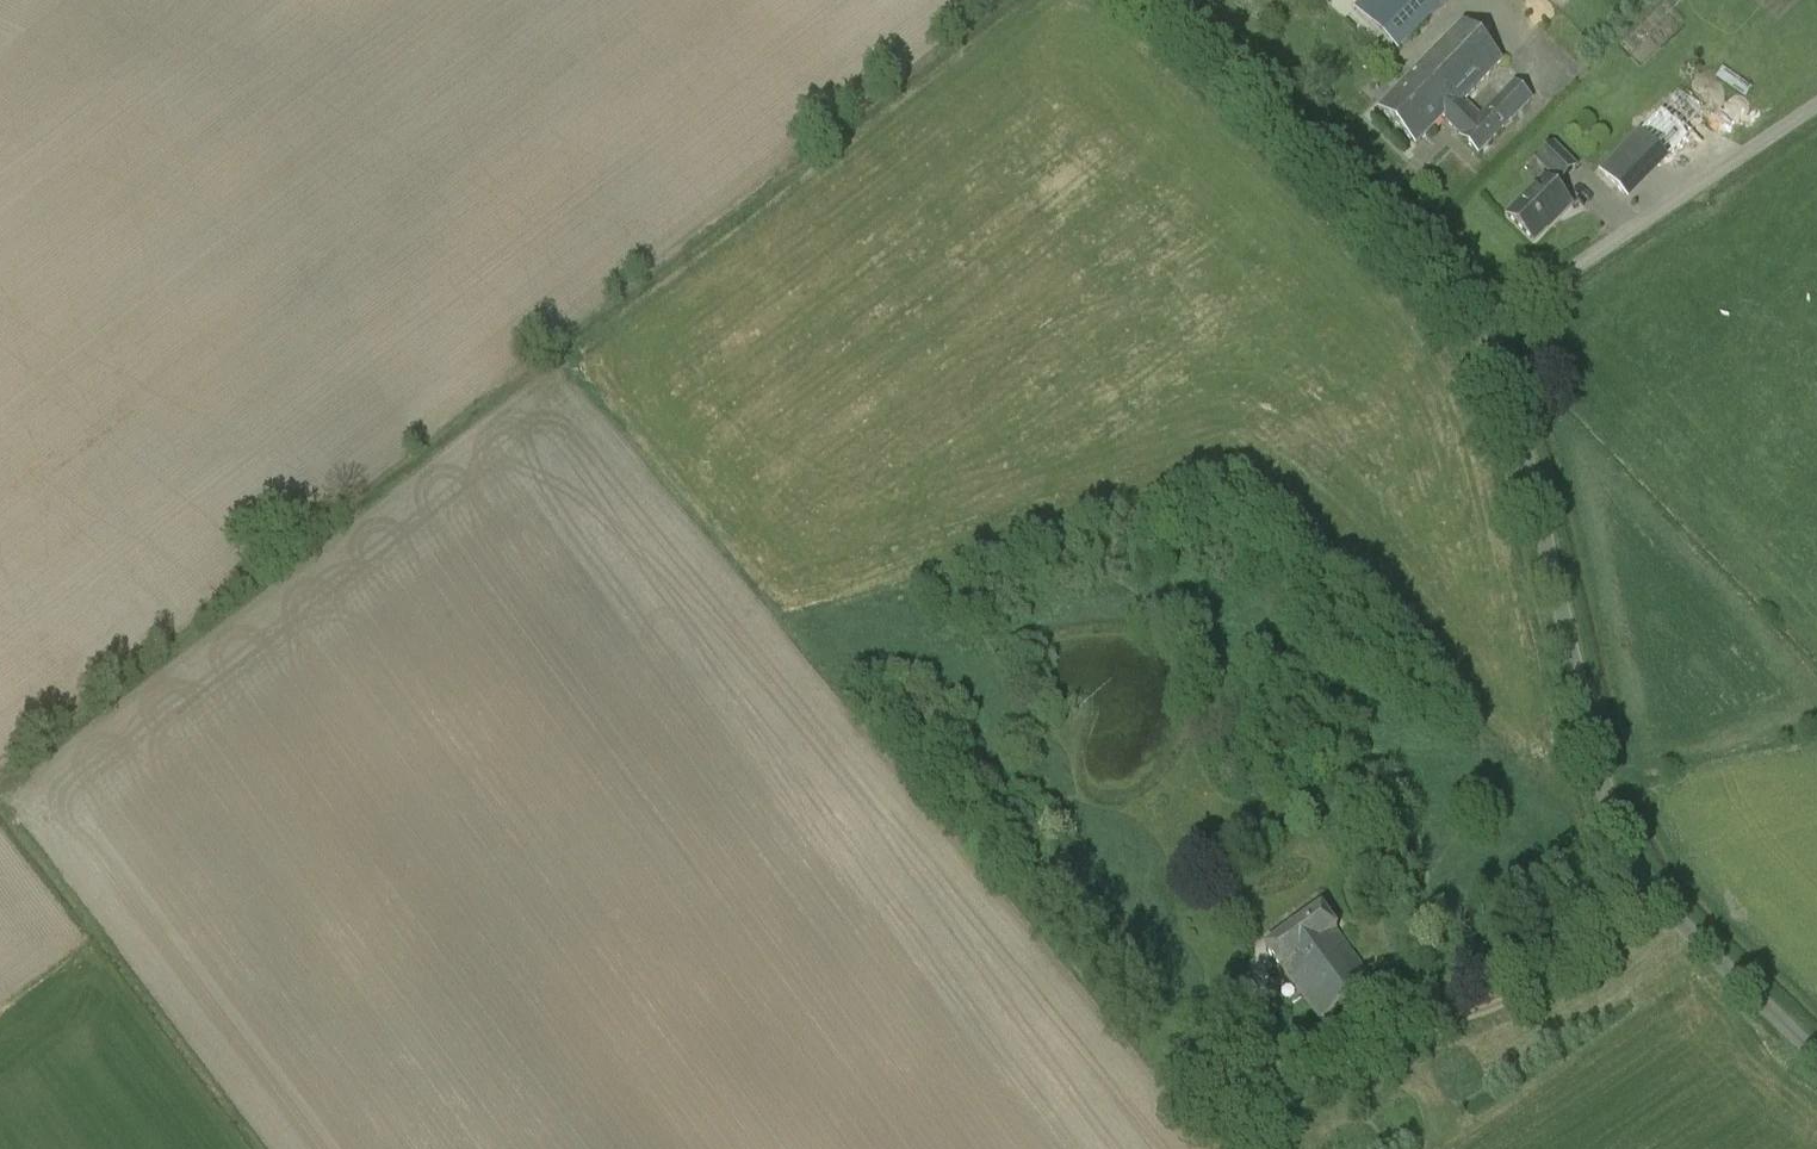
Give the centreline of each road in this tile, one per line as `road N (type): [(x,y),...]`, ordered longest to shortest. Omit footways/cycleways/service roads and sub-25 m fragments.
road 1 (unclassified): [(1816,1057),(1642,887),(1605,814),(1479,327),(1449,285),(1153,0)]

